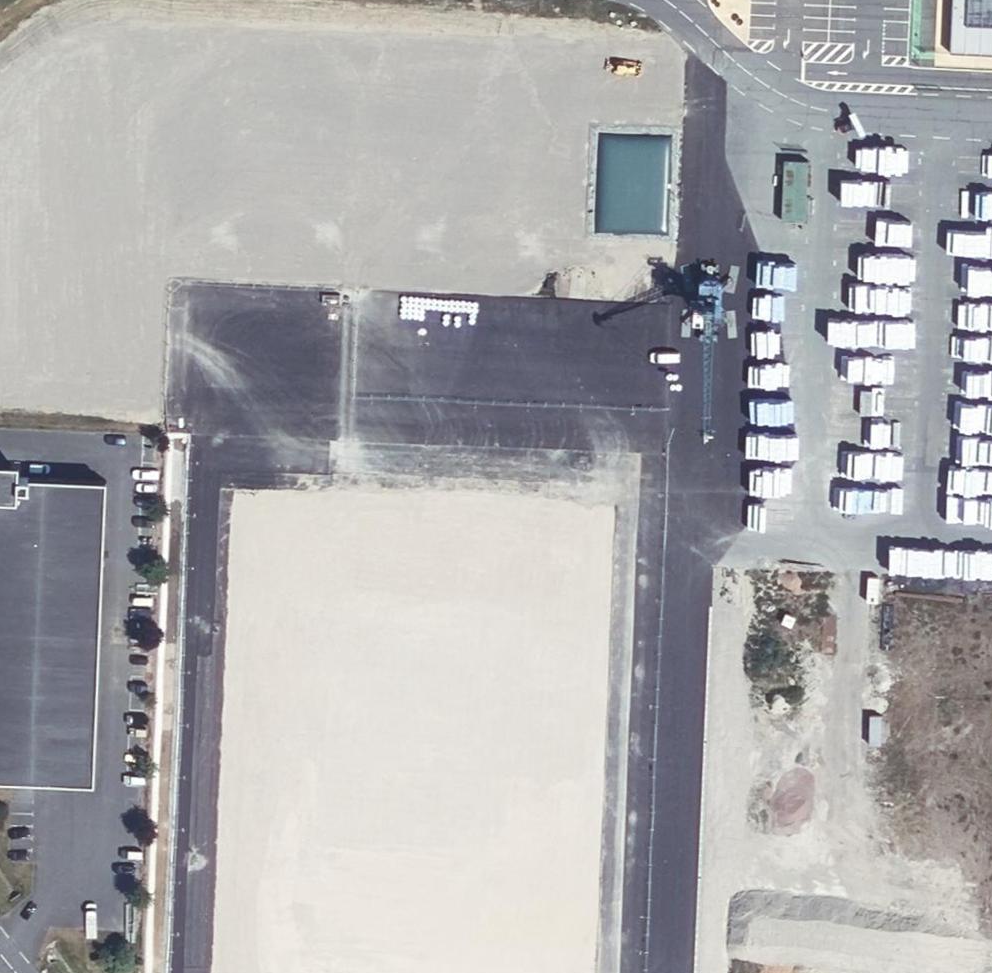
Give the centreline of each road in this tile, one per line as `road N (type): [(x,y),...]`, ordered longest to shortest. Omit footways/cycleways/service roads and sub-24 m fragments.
road 1 (unclassified): [(991,121),(819,110),(771,90),(661,0)]

